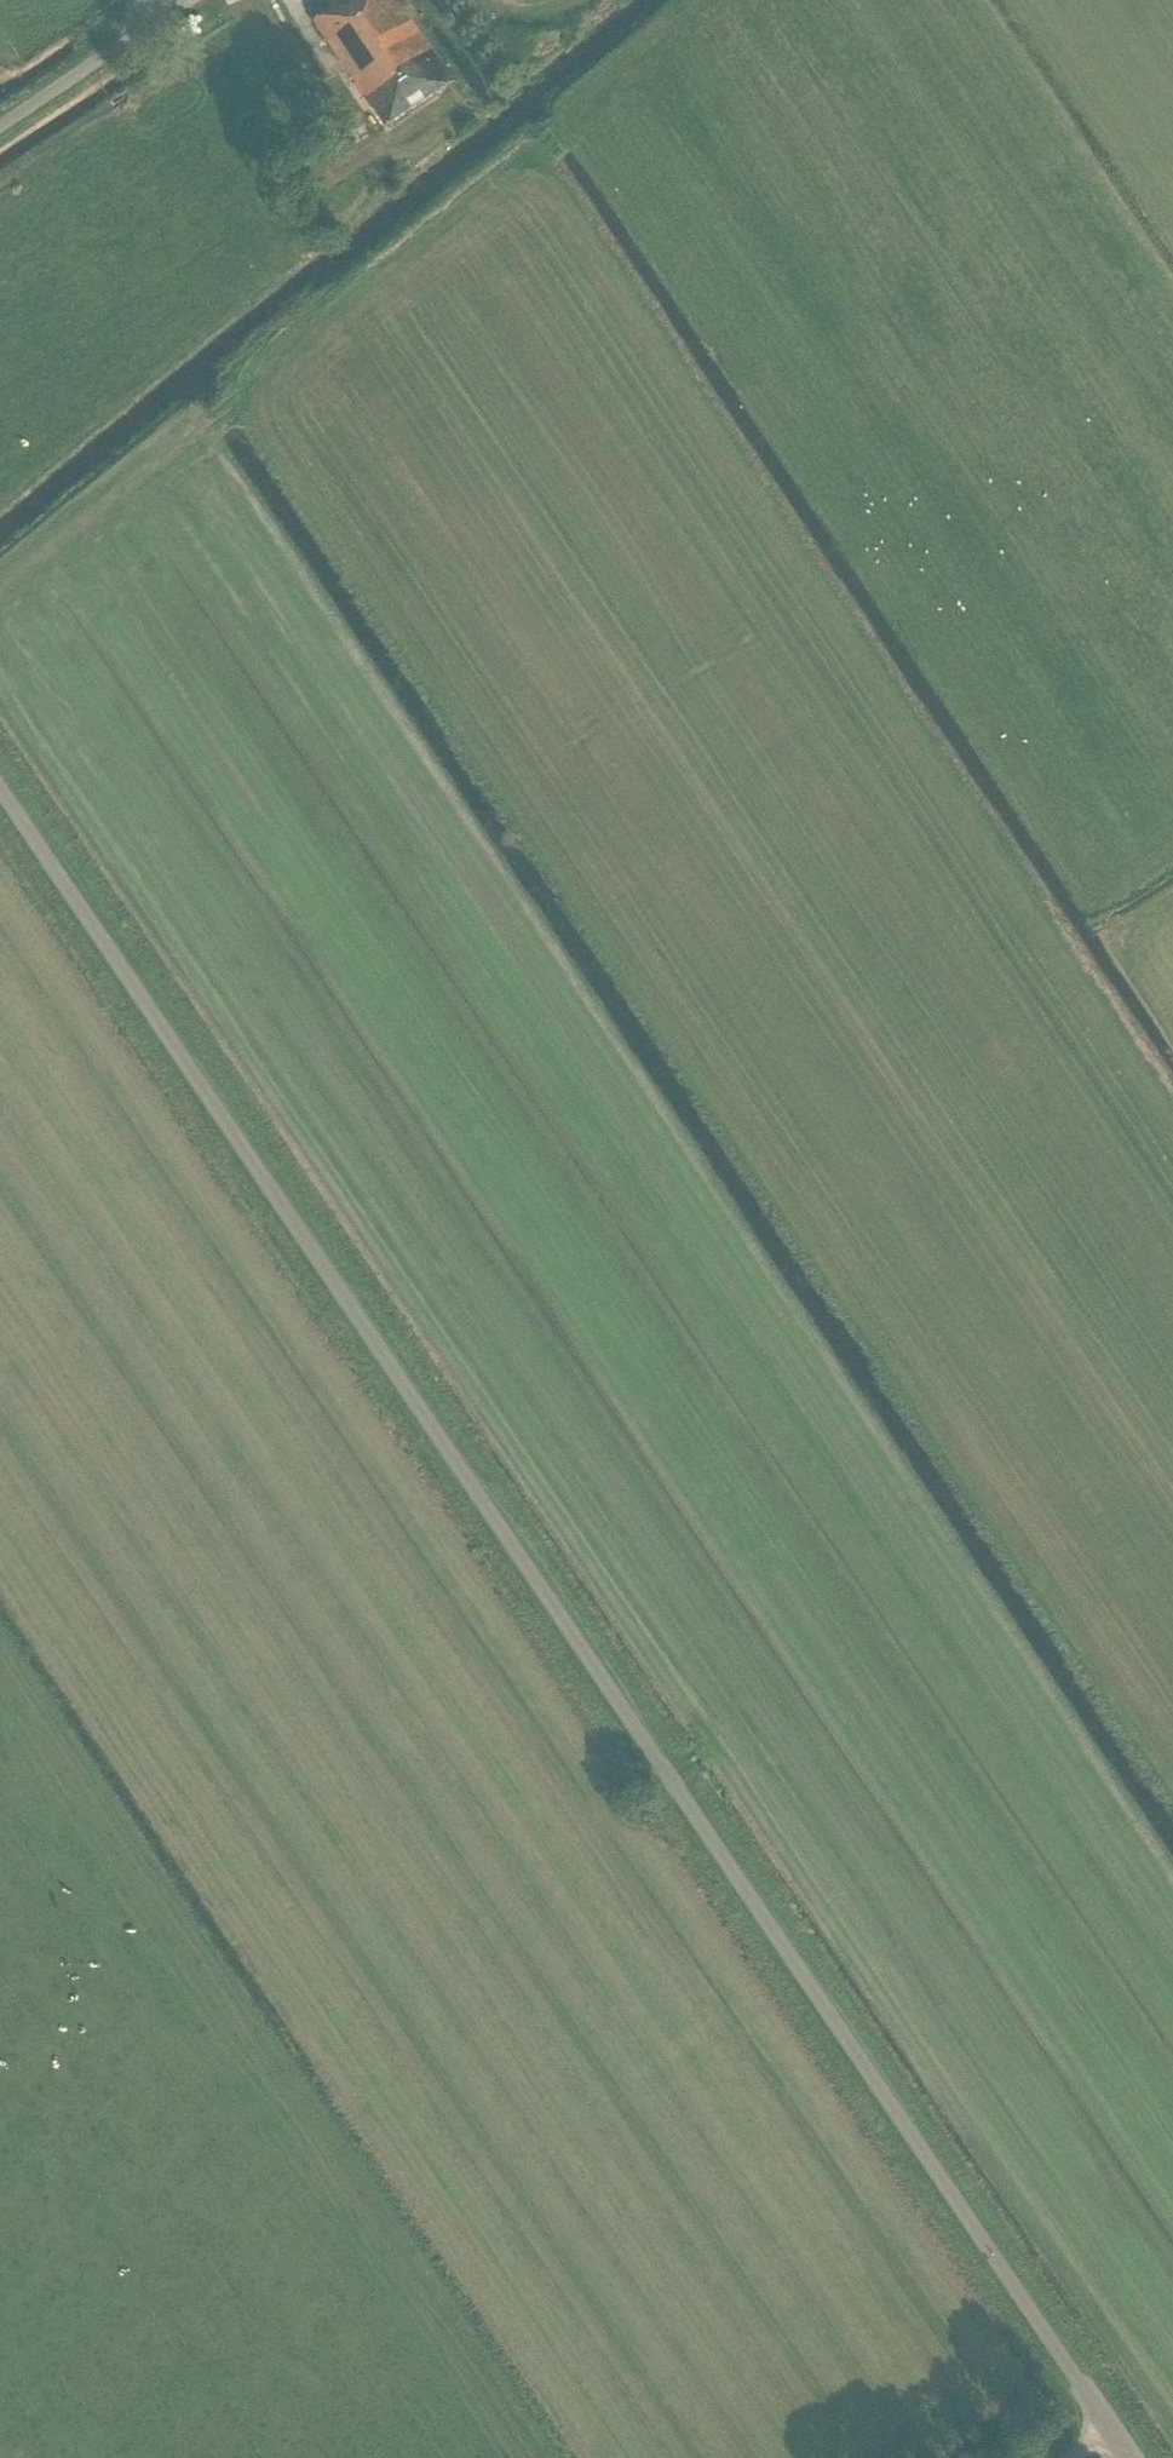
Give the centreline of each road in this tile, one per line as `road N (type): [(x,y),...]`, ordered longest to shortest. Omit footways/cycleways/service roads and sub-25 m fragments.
road 1 (unclassified): [(1129,2457),(0,788)]

